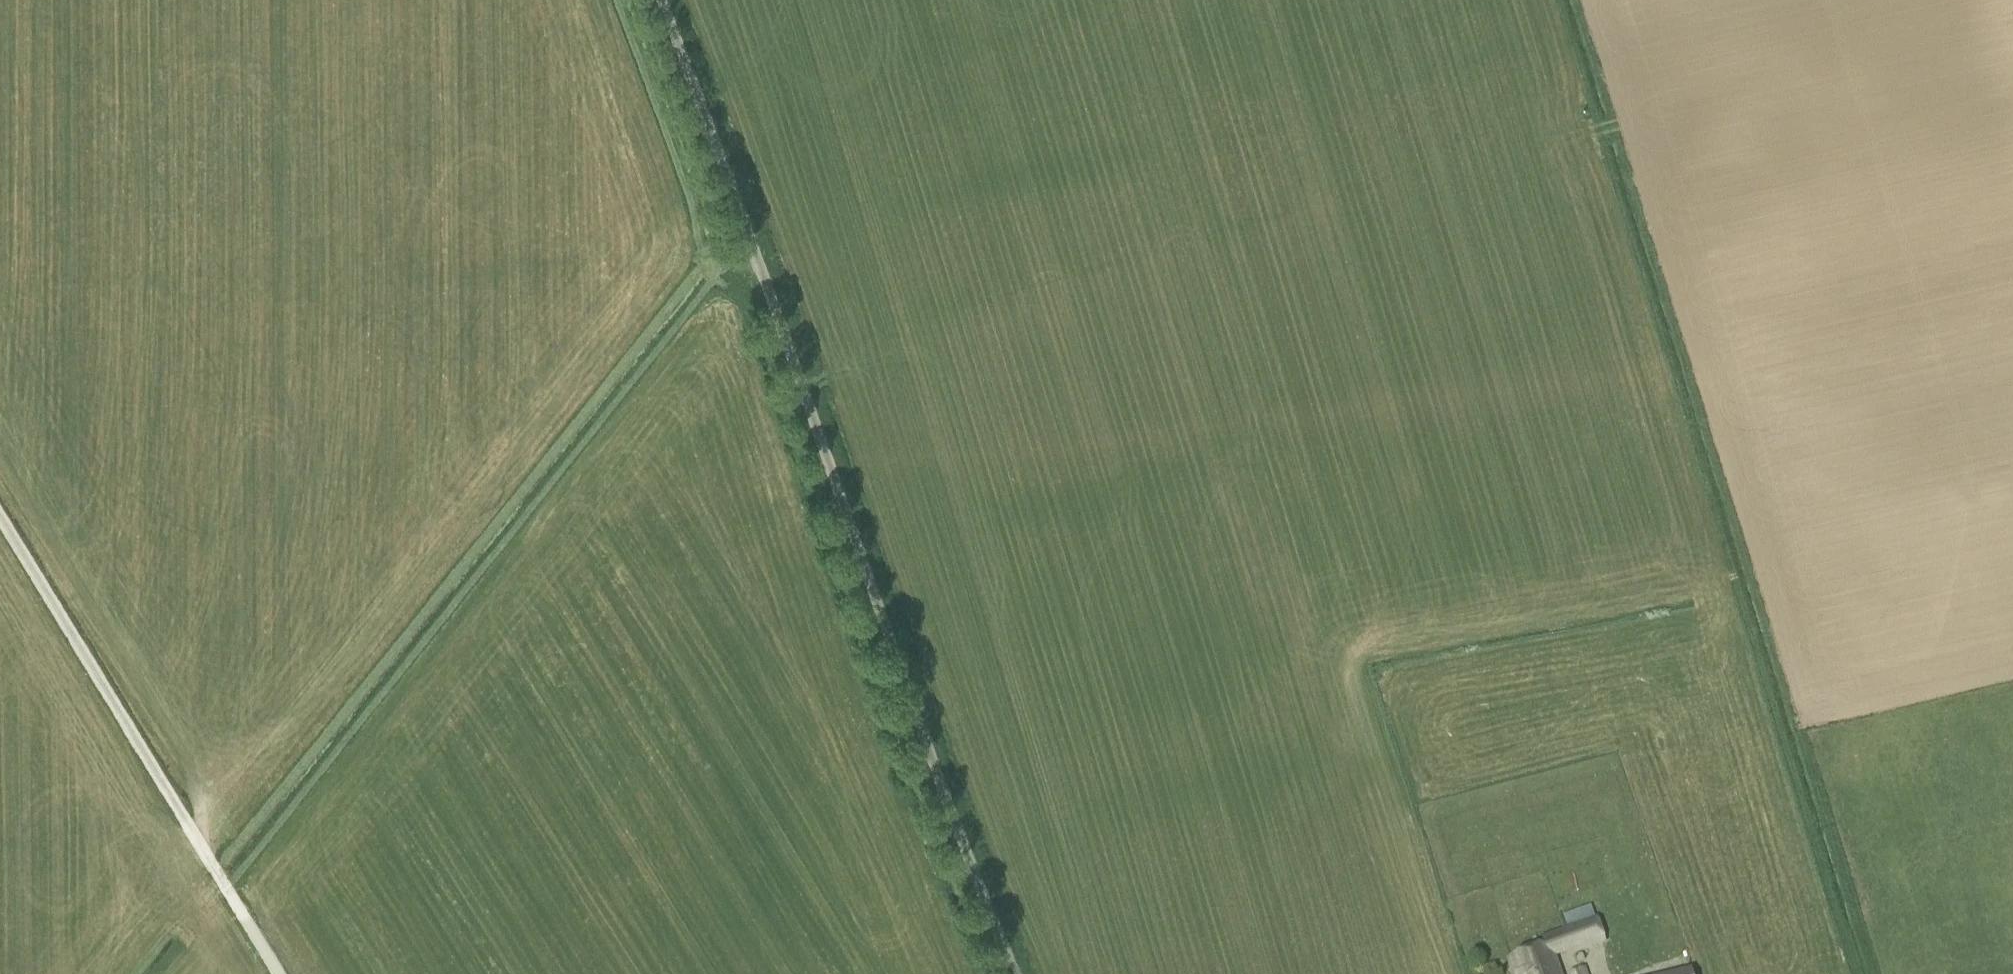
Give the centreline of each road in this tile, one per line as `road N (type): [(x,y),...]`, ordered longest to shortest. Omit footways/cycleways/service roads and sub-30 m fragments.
road 1 (unclassified): [(640,0),(876,655),(1012,973)]
road 2 (track): [(281,973),(0,513)]

